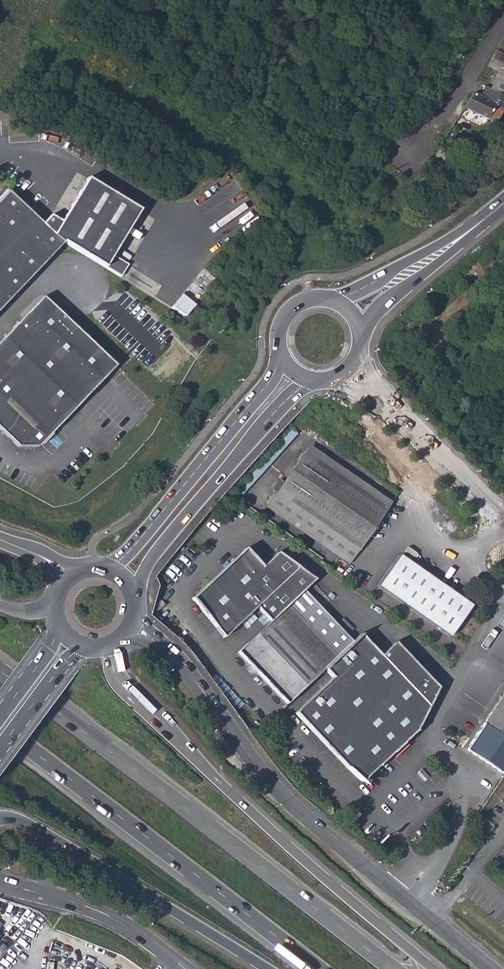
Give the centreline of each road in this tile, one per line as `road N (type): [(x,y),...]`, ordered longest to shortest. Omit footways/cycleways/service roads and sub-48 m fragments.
road 1 (residential): [(134,632),(177,660),(262,779),(491,968)]
road 2 (trunk): [(394,968),(0,670)]
road 3 (trunk): [(437,968),(256,818),(119,684),(105,652)]
road 4 (trunk): [(0,727),(319,968)]
road 5 (trunk): [(0,819),(23,822),(261,968)]
road 6 (secondary): [(294,373),(126,580)]
road 7 (residential): [(503,525),(353,367)]
road 8 (residential): [(0,882),(112,919),(183,968)]
road 9 (secondary): [(503,204),(353,316)]
road 10 (residential): [(503,22),(410,151)]
road 11 (secondary): [(353,316),(316,301),(291,312),(280,350),(294,373)]

